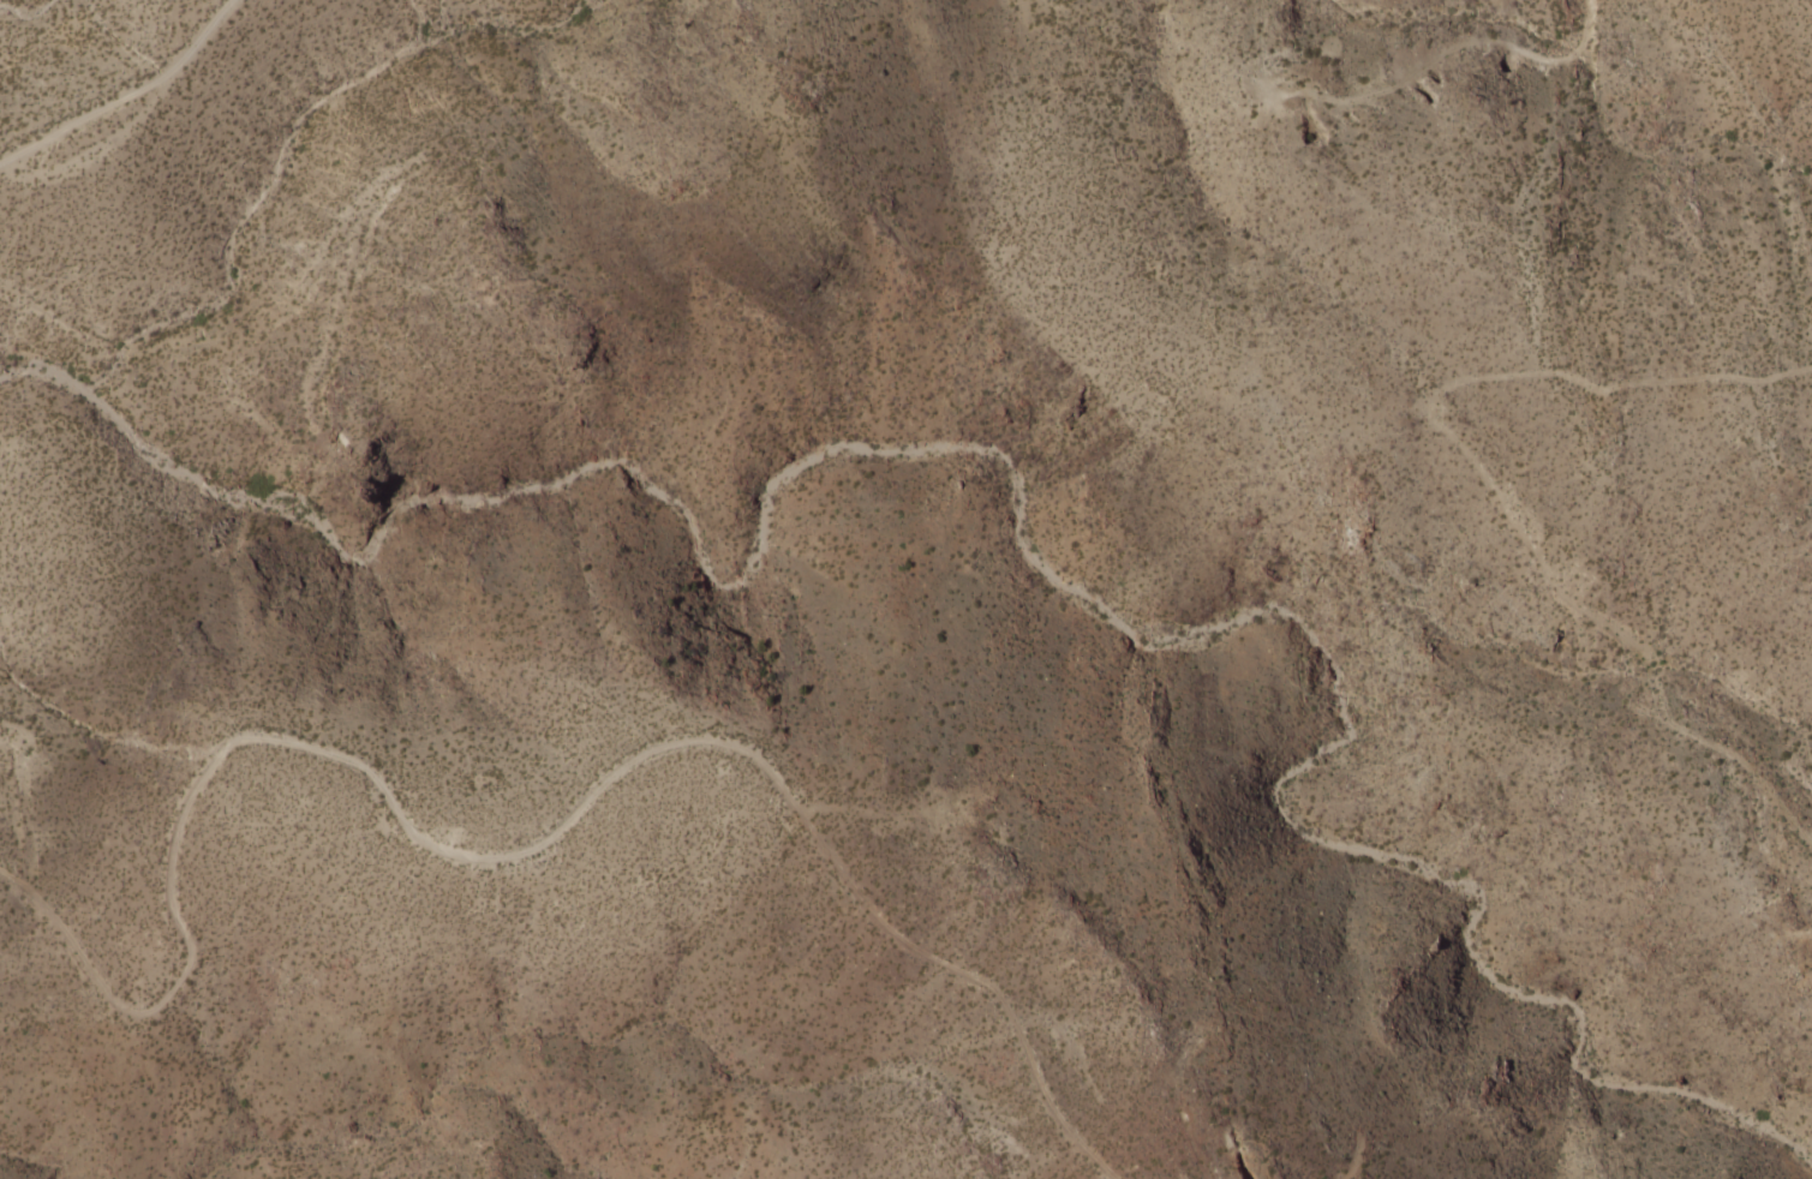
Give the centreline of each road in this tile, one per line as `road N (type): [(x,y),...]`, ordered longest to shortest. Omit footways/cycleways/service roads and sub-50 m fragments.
road 1 (track): [(0,873),(54,922),(113,1004),(150,1012),(185,971),(168,887),(172,851),(227,743),(354,764),(427,844),(486,857),(542,842),(636,758),(720,743),(771,773),(891,934),(991,986),(1046,1103),(1112,1178)]
road 2 (track): [(1811,846),(1733,756),(1668,724),(1627,639),(1581,615),(1553,587),(1482,474),(1429,412),(1430,397),(1446,385),(1484,378),(1553,375),(1596,391),(1714,377),(1759,382),(1811,367)]
road 3 (track): [(1587,0),(1584,40),(1572,56),(1555,61),(1489,40),(1465,42),(1394,86),(1347,102),(1305,90),(1262,91)]
road 4 (track): [(234,0),(161,82),(0,162)]

